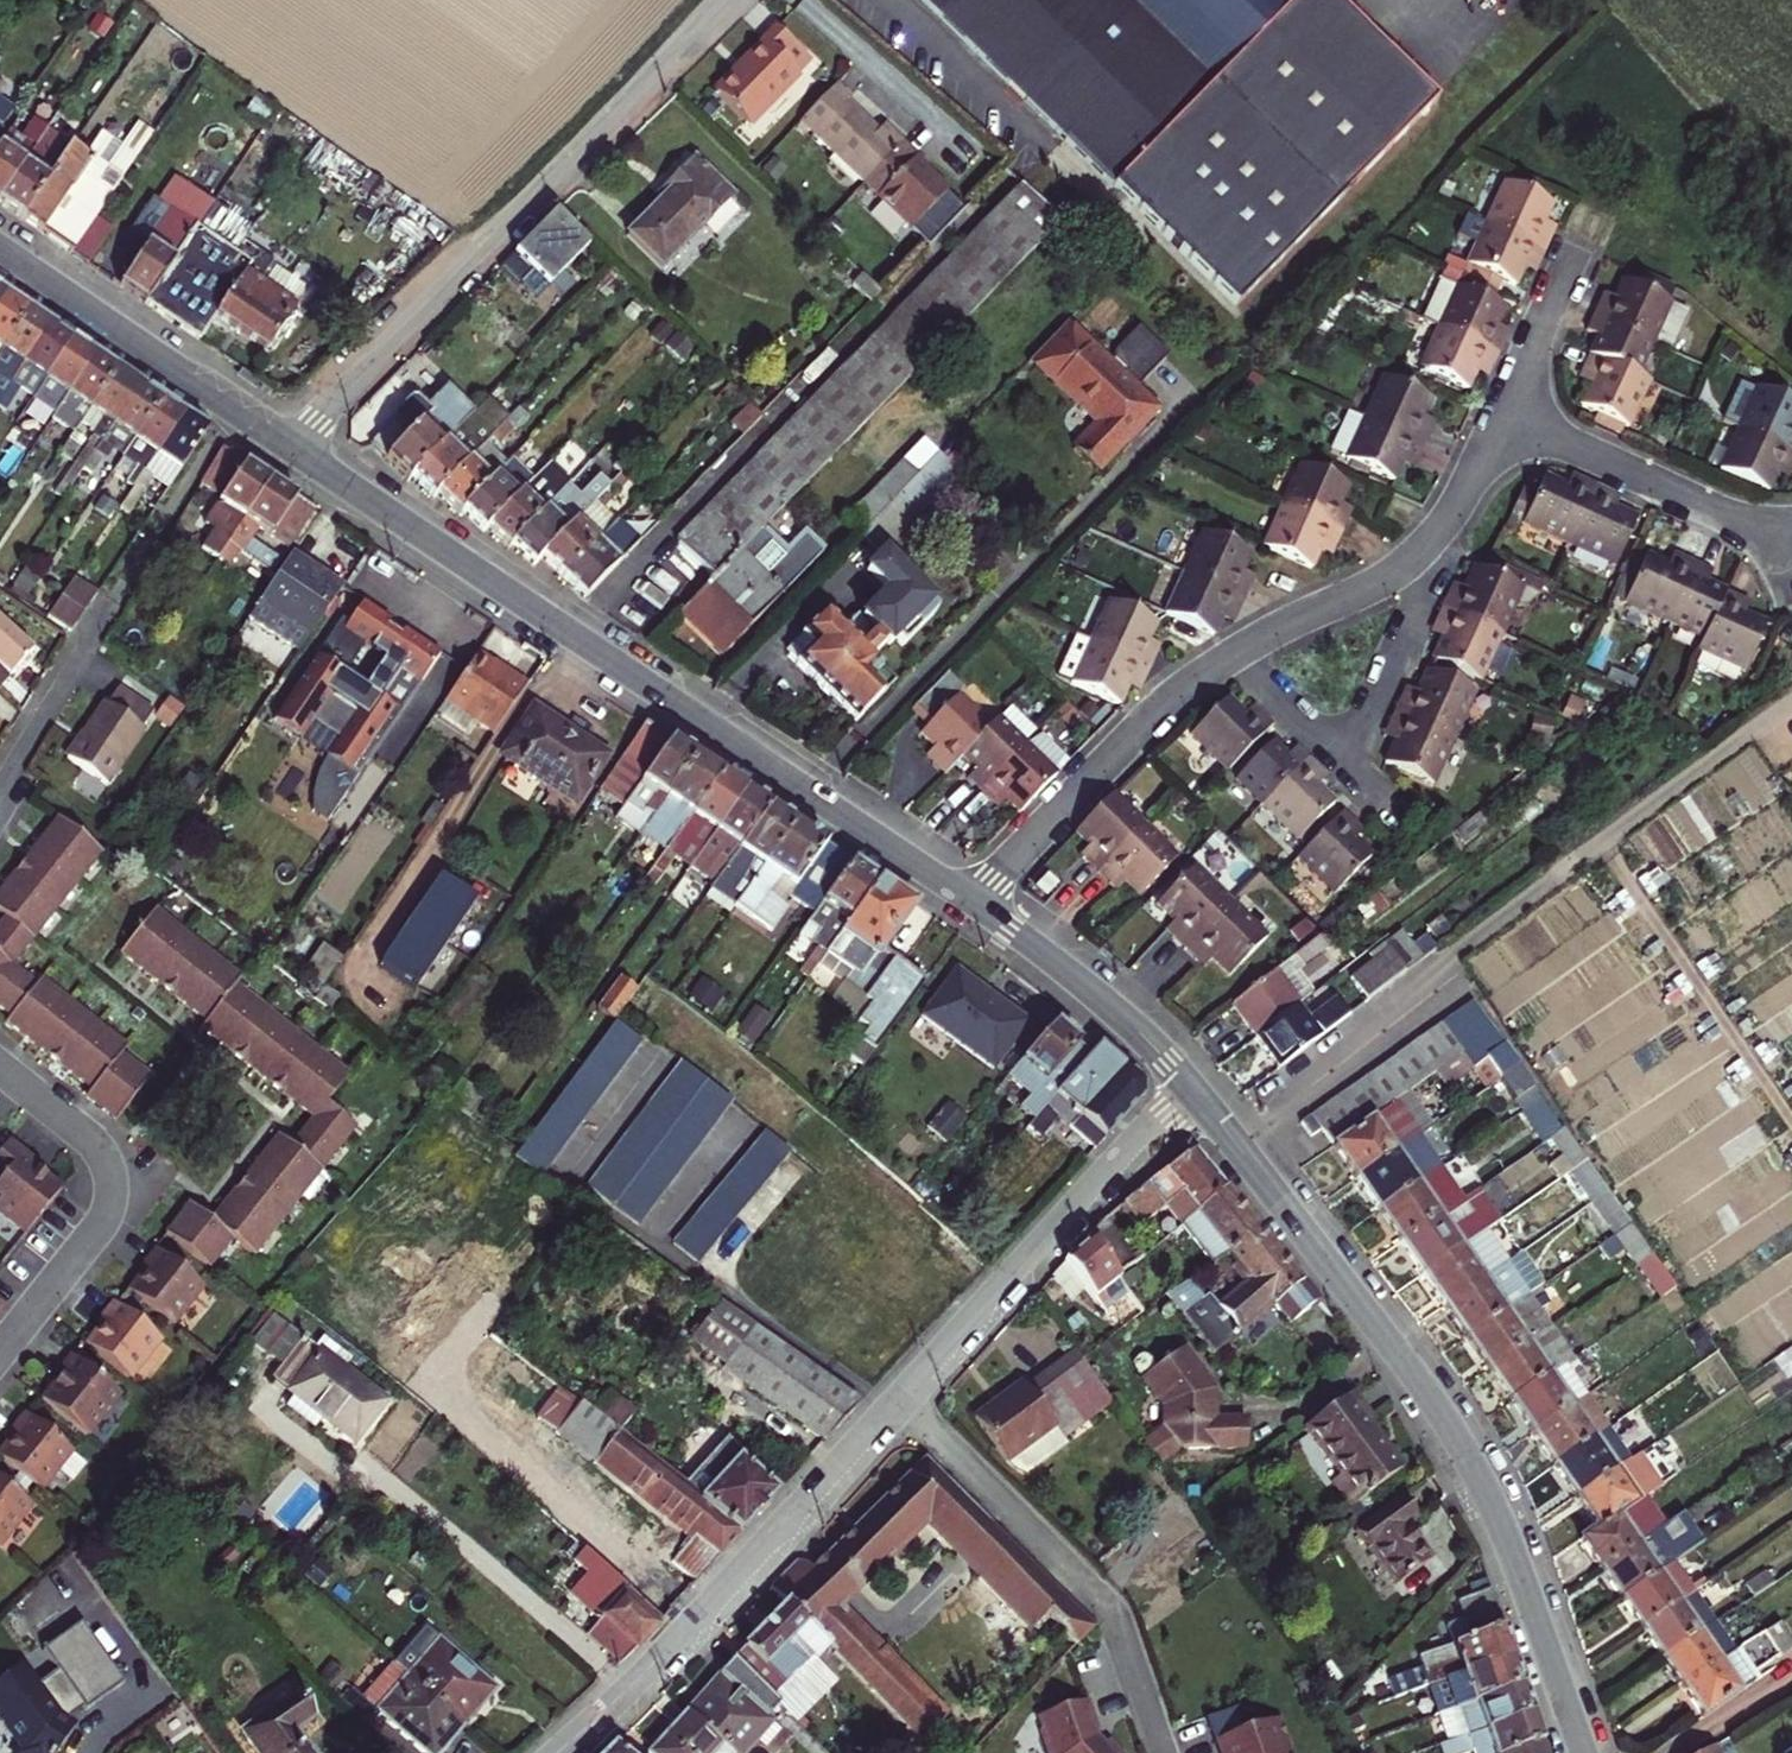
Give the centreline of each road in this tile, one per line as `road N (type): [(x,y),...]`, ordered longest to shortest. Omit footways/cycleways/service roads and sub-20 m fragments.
road 1 (tertiary): [(971,903),(285,442)]
road 2 (tertiary): [(1582,1752),(1503,1530),(1453,1433),(1188,1088)]
road 3 (residential): [(971,903),(1176,694),(1407,563),(1449,515),(1502,415)]
road 4 (unclassified): [(285,442),(734,0)]
road 5 (residential): [(560,1752),(658,1660),(892,1408)]
road 6 (residential): [(892,1408),(939,1441),(1115,1617),(1163,1752)]
road 7 (residential): [(892,1408),(1188,1088)]
road 8 (residential): [(0,1353),(94,1235),(111,1186),(91,1143),(0,1065)]
road 9 (tertiary): [(285,442),(0,247)]
road 10 (residential): [(1502,415),(1783,540)]
road 11 (tertiary): [(1188,1088),(1129,1025),(971,903)]
road 12 (residential): [(0,794),(112,610)]
road 13 (residential): [(1502,415),(1571,257)]

